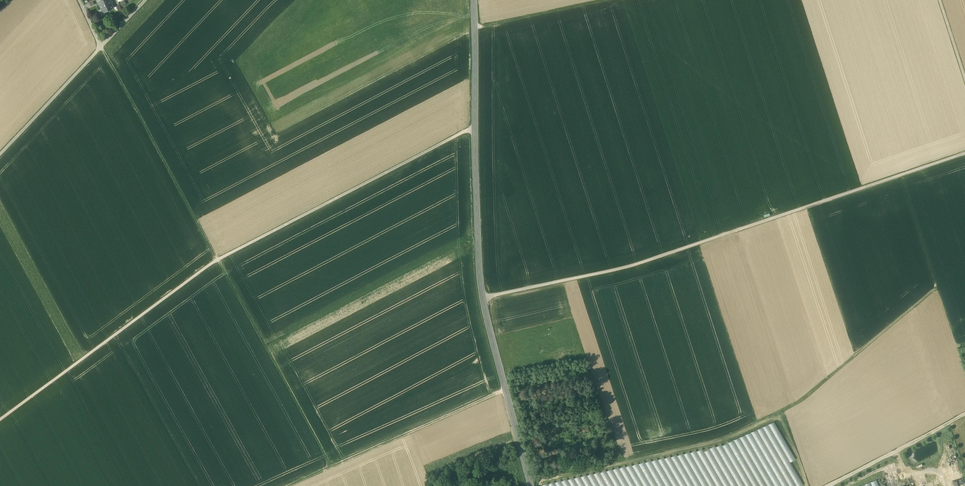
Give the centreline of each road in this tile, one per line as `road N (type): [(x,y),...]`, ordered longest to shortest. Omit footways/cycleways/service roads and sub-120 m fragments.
road 1 (track): [(0,421),(218,263),(479,128)]
road 2 (track): [(333,470),(79,0)]
road 3 (track): [(964,156),(636,267),(485,300)]
road 4 (tertiary): [(474,0),(485,300),(534,485)]
road 5 (track): [(512,391),(297,485)]
road 6 (track): [(146,0),(0,151)]
road 7 (track): [(964,416),(832,485)]
road 8 (track): [(475,29),(613,0)]

